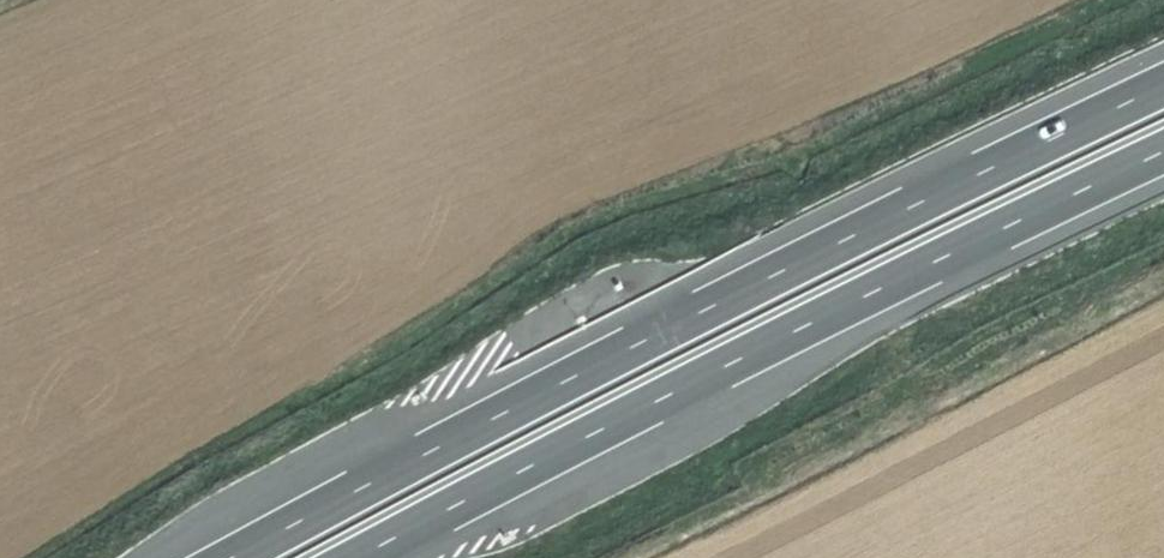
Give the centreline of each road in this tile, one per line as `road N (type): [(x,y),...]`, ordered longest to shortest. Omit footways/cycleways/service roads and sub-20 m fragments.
road 1 (motorway): [(1163,83),(217,557)]
road 2 (motorway): [(350,557),(1163,152)]

